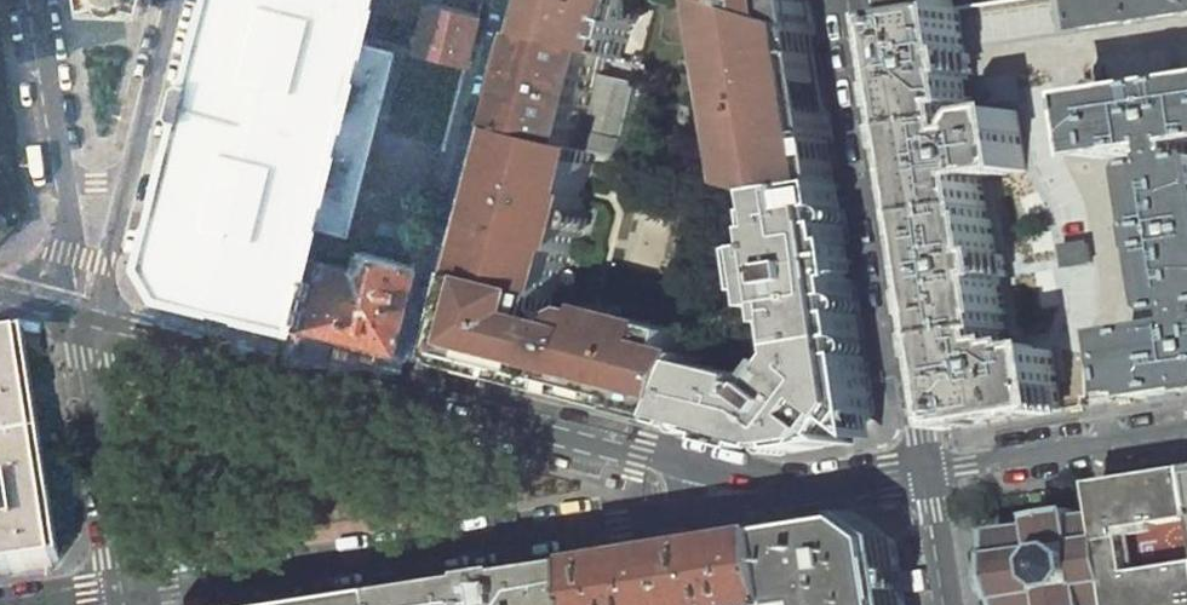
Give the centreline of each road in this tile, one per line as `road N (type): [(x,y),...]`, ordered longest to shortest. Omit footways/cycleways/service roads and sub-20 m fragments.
road 1 (residential): [(134,595),(687,510)]
road 2 (residential): [(929,471),(853,0)]
road 3 (residential): [(417,400),(517,0)]
road 4 (residential): [(417,400),(85,318)]
road 5 (residential): [(85,318),(100,288),(174,0)]
road 6 (residential): [(36,0),(72,221),(61,289)]
road 7 (residential): [(85,318),(100,363),(134,595)]
road 8 (residential): [(679,462),(417,400)]
road 9 (residential): [(1186,431),(929,471)]
road 10 (residential): [(950,604),(929,471)]
road 11 (residential): [(797,493),(929,471)]
road 12 (residential): [(797,493),(679,462)]

